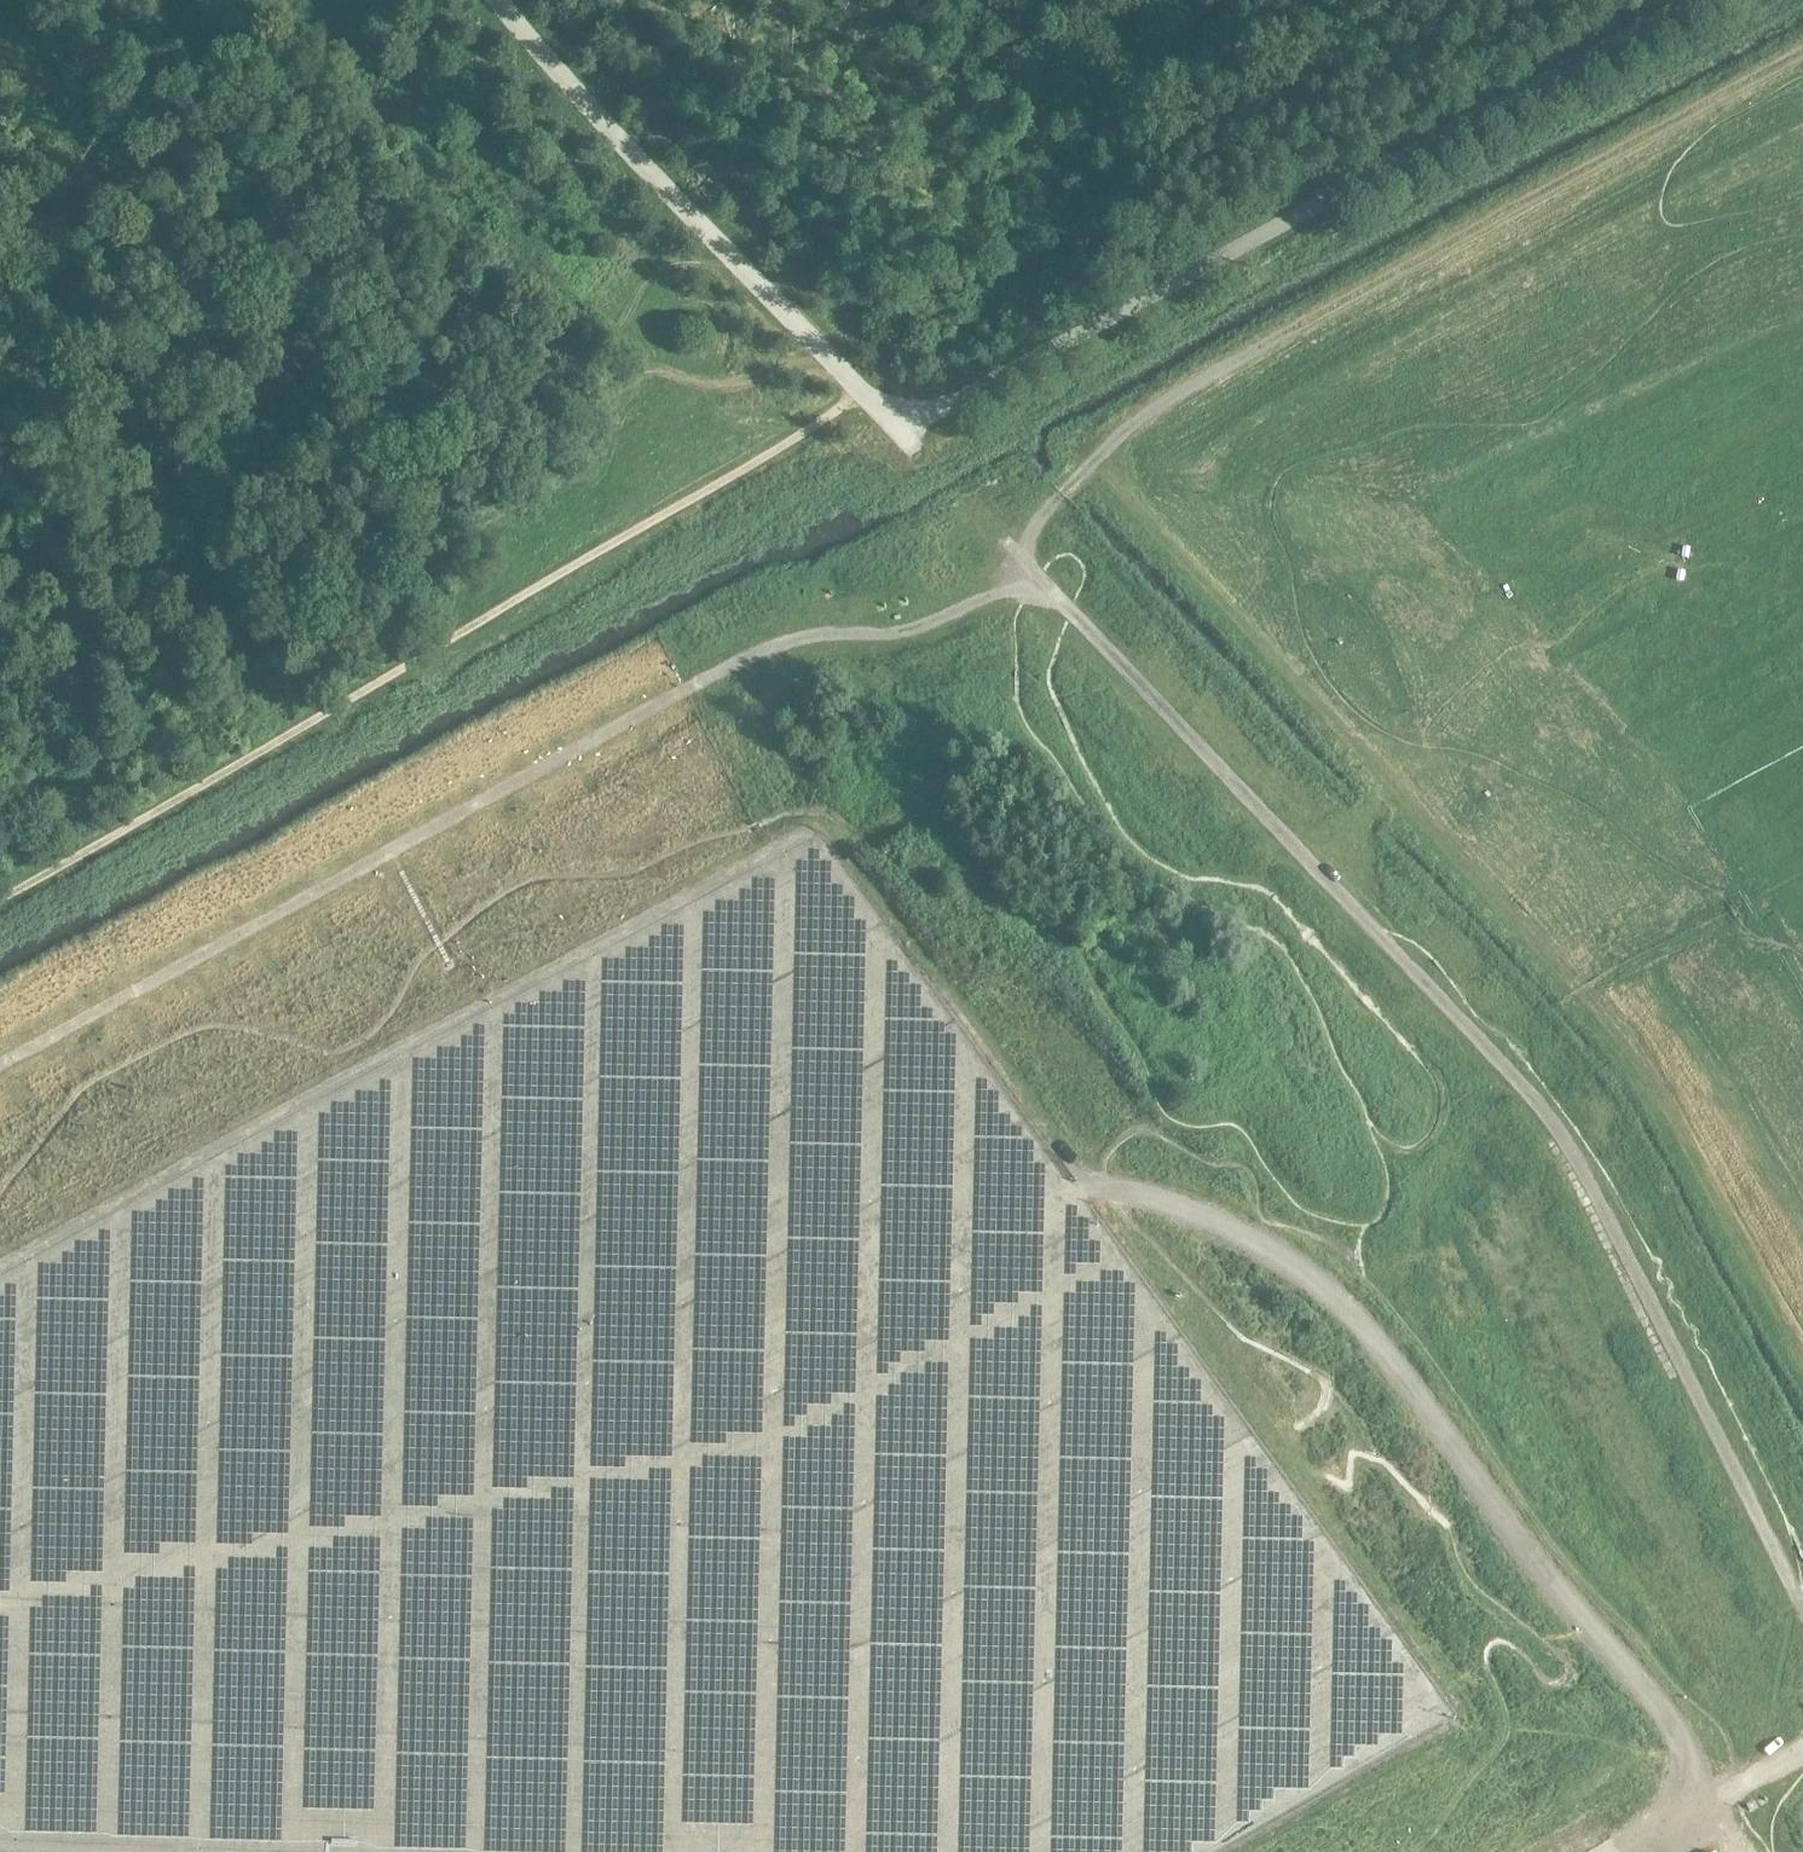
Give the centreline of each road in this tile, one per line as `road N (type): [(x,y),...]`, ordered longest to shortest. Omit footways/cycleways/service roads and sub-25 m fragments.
road 1 (unclassified): [(1699,0),(1015,374),(942,406),(906,411),(847,379),(497,0)]
road 2 (track): [(860,389),(767,454),(0,889)]
road 3 (track): [(1802,52),(1145,417),(1049,511),(1026,562)]

